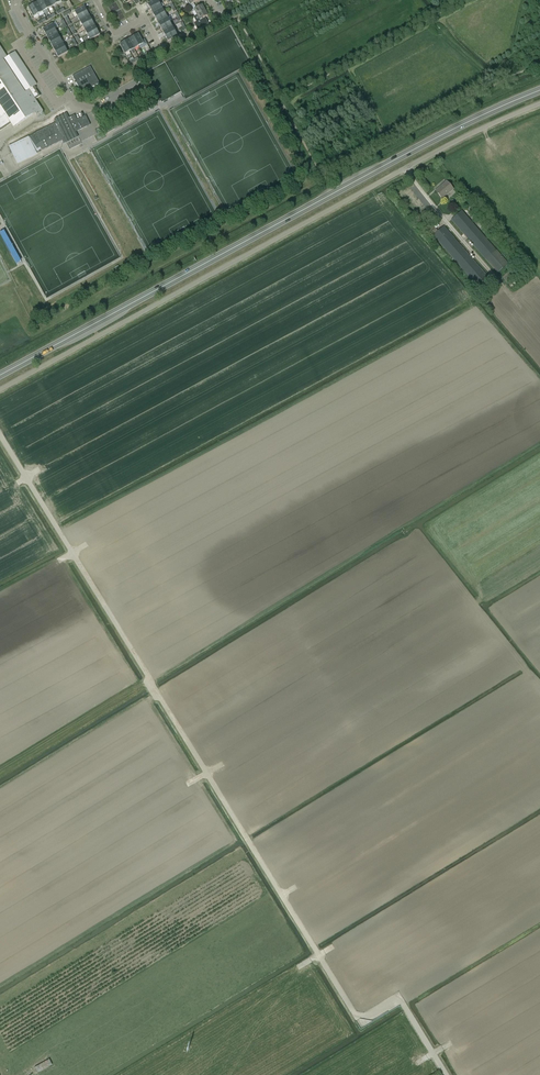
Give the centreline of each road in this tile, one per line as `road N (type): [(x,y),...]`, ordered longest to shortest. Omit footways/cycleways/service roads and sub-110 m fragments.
road 1 (trunk): [(539,90),(423,143),(0,377)]
road 2 (unclassified): [(539,104),(414,164),(0,390)]

